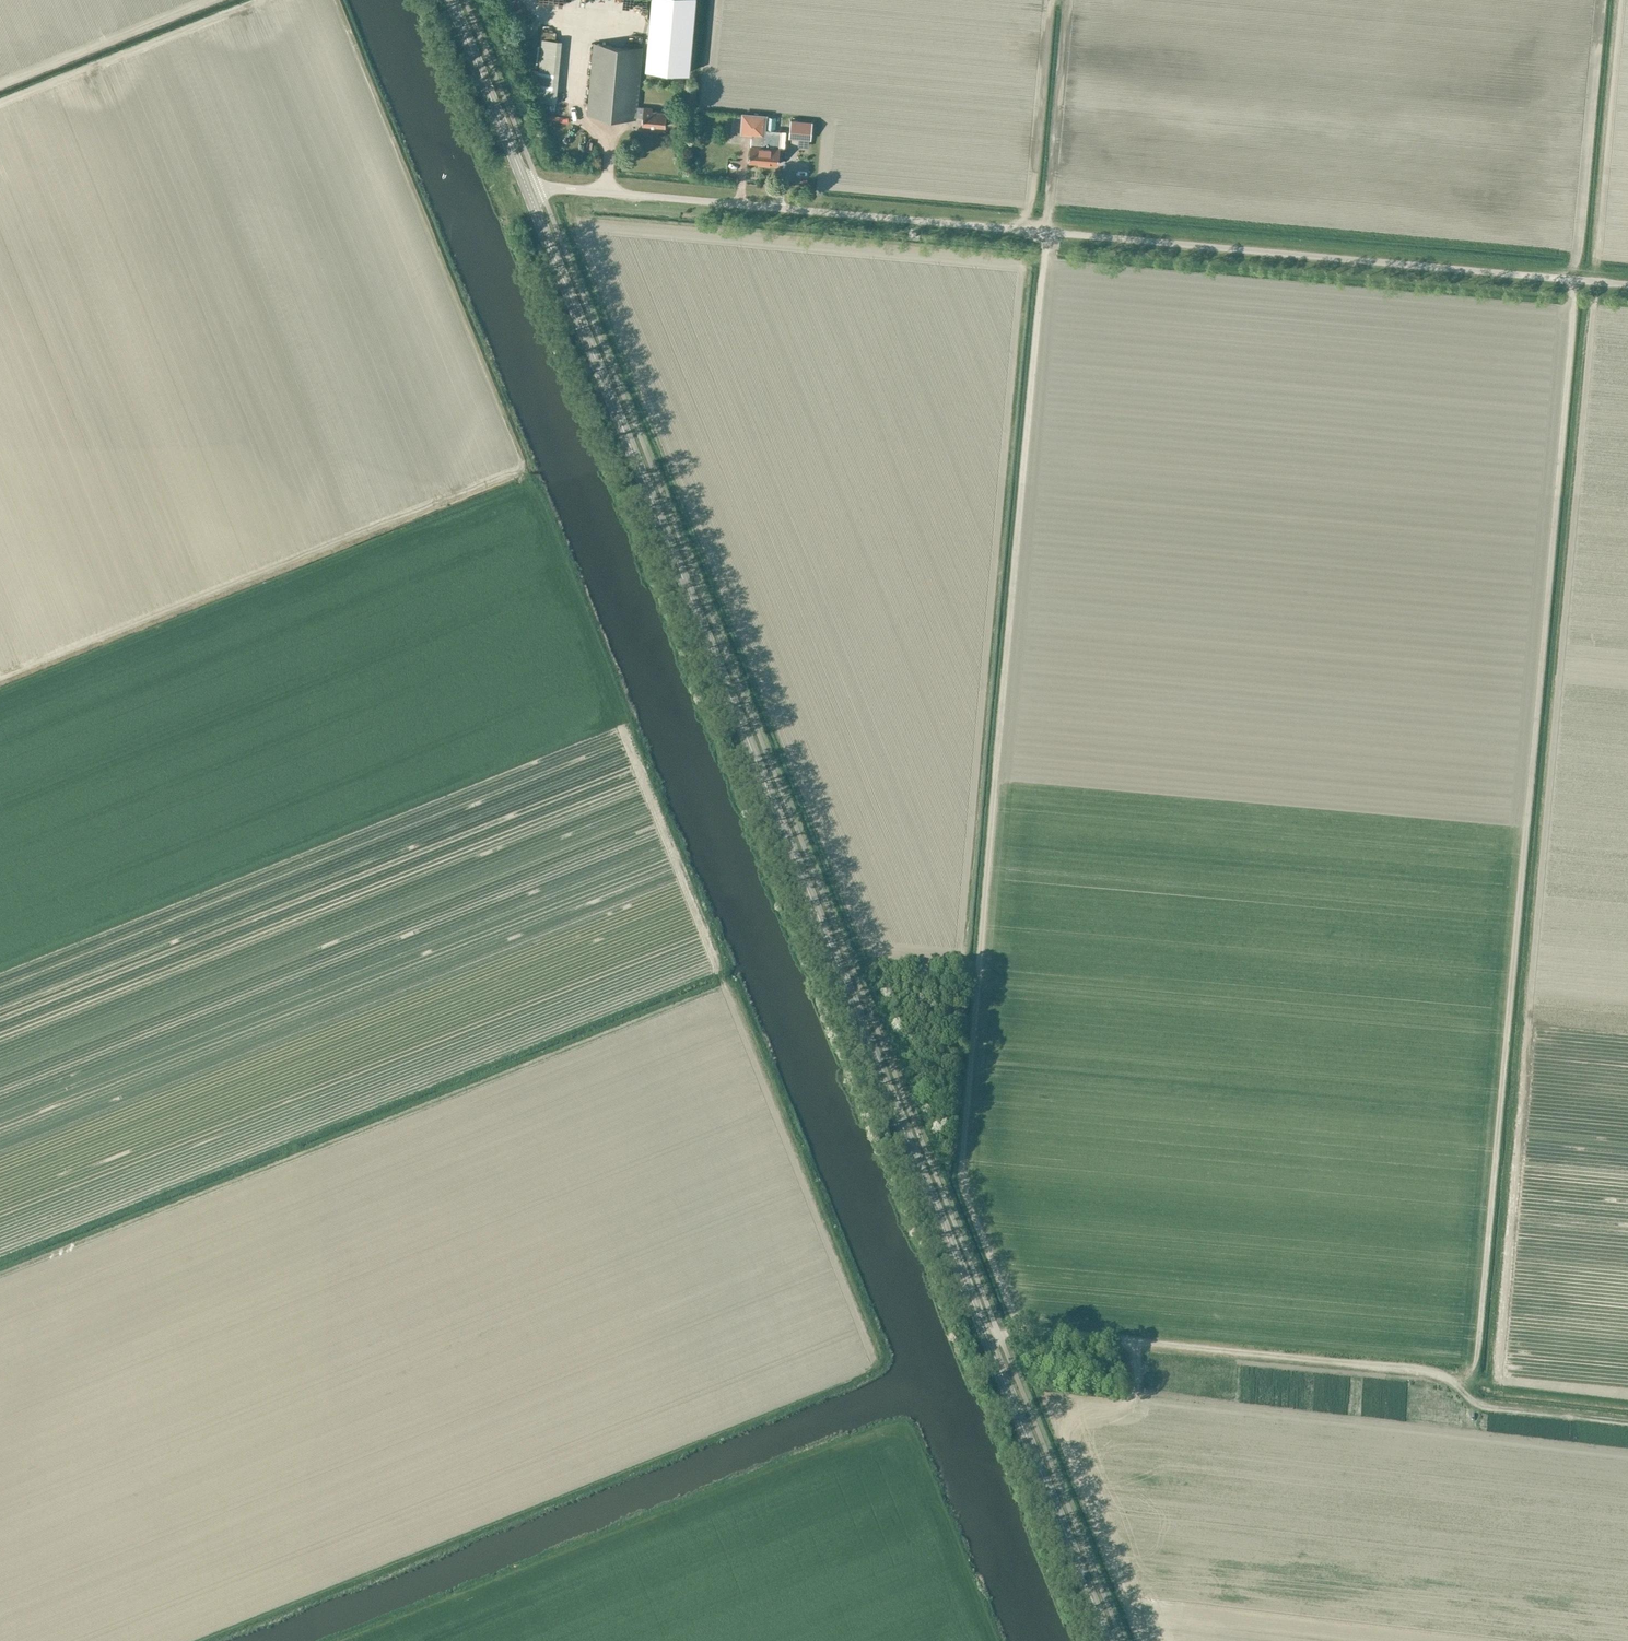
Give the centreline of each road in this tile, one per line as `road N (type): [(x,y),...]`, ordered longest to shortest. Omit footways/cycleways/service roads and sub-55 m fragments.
road 1 (tertiary): [(1108,1640),(527,189)]
road 2 (unclassified): [(1627,288),(527,189)]
road 3 (tertiary): [(527,189),(451,0)]

